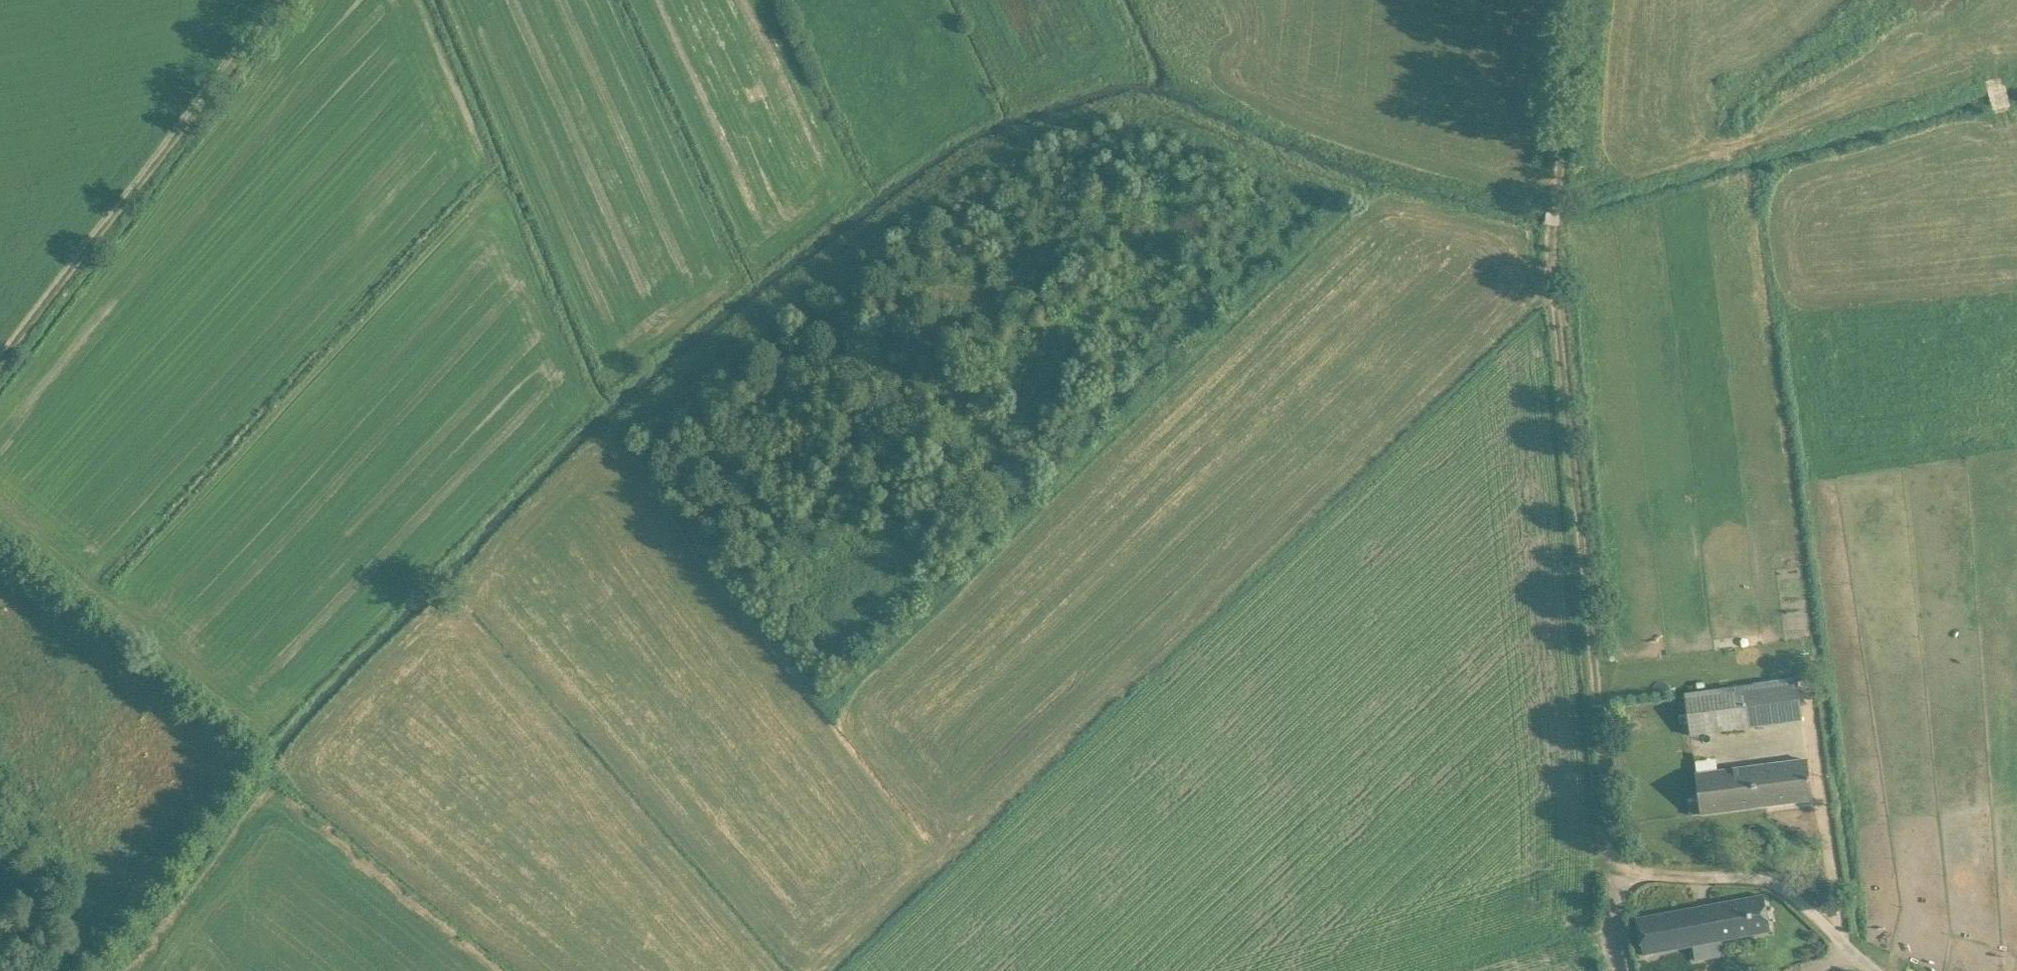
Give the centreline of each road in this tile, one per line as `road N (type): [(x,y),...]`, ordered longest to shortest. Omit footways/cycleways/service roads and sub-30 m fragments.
road 1 (track): [(1725,878),(1623,862),(1611,846),(1550,222),(1572,0)]
road 2 (track): [(288,0),(0,351)]
road 3 (unclassified): [(1877,970),(1776,883),(1725,878)]

